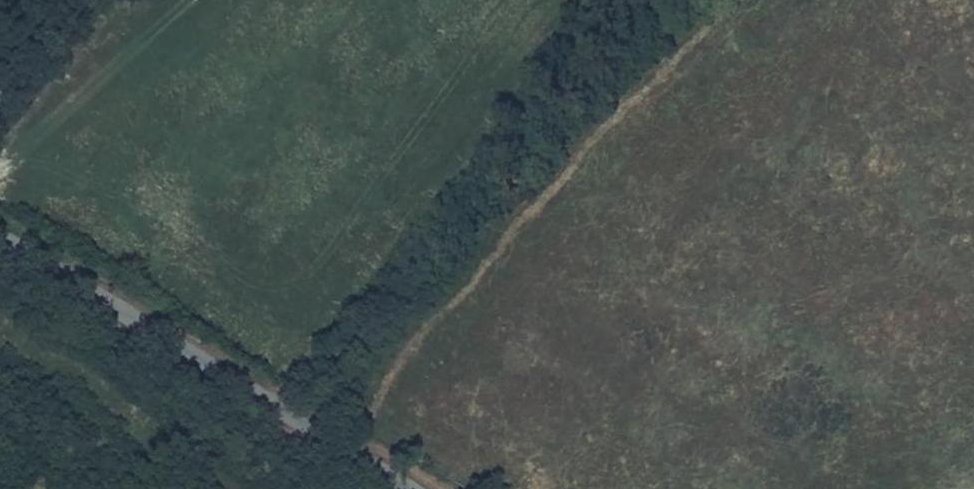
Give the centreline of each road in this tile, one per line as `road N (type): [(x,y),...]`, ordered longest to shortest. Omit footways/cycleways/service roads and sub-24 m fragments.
road 1 (residential): [(0,236),(415,488)]

